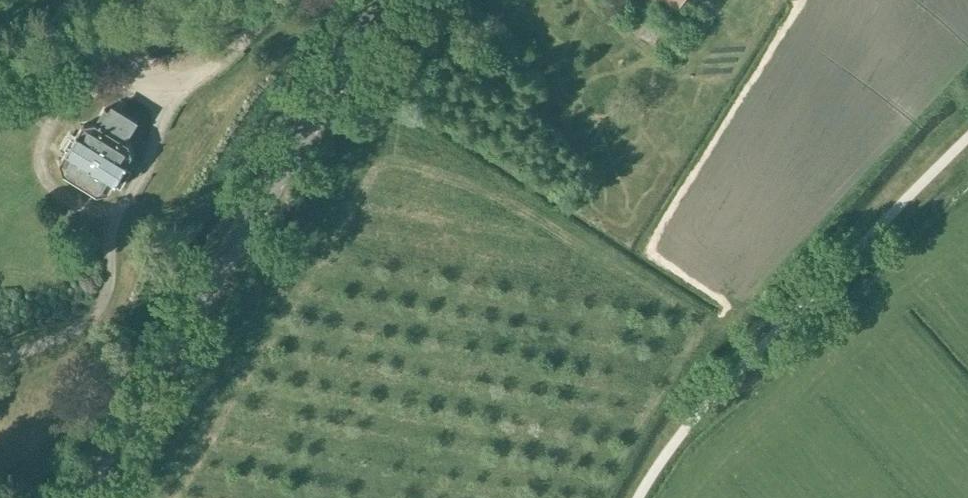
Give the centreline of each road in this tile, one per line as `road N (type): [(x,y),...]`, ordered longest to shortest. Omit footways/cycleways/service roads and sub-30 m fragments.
road 1 (tertiary): [(76,497),(388,0)]

